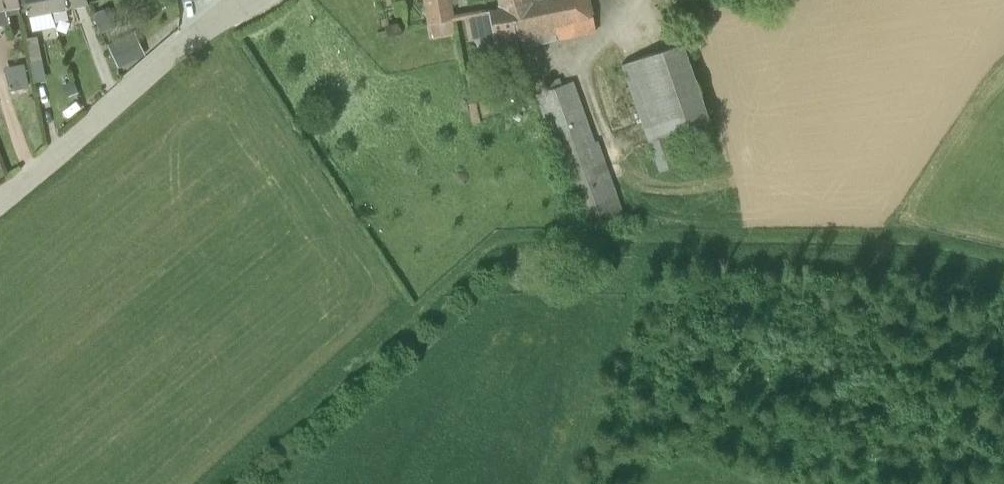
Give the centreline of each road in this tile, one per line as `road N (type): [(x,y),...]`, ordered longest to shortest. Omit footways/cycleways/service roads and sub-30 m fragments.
road 1 (unclassified): [(0,202),(246,0)]

